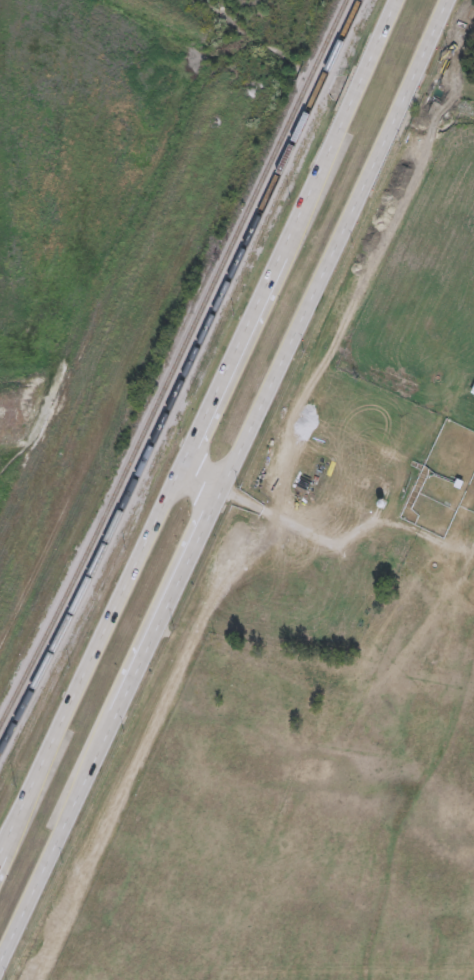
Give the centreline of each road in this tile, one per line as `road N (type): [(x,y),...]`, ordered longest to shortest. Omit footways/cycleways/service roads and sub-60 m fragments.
road 1 (primary): [(0,964),(448,0)]
road 2 (primary): [(397,0),(0,853)]

